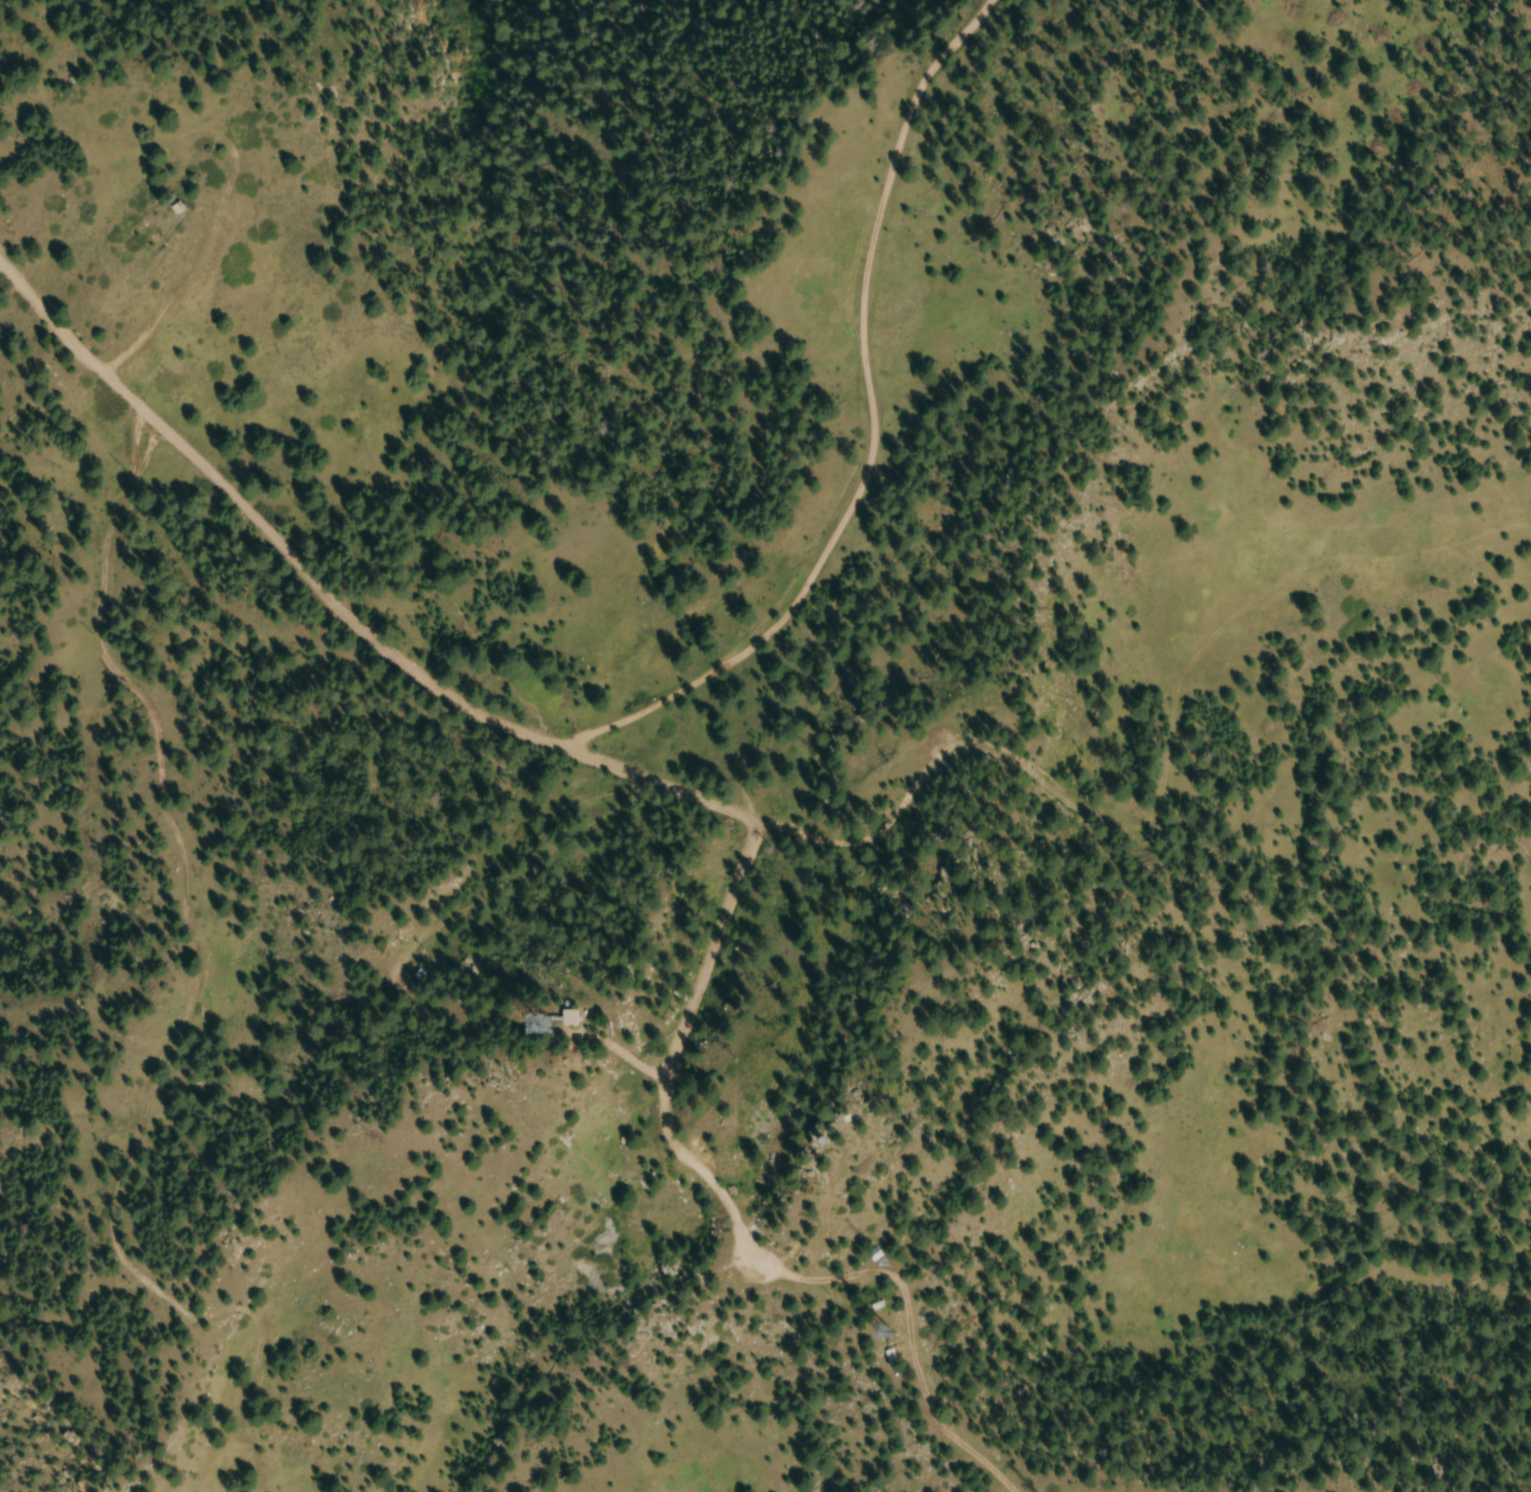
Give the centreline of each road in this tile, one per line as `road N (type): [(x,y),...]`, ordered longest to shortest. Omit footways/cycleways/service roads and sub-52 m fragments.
road 1 (track): [(0,262),(384,660),(525,740),(738,817),(741,850),(662,1101),(752,1270)]

